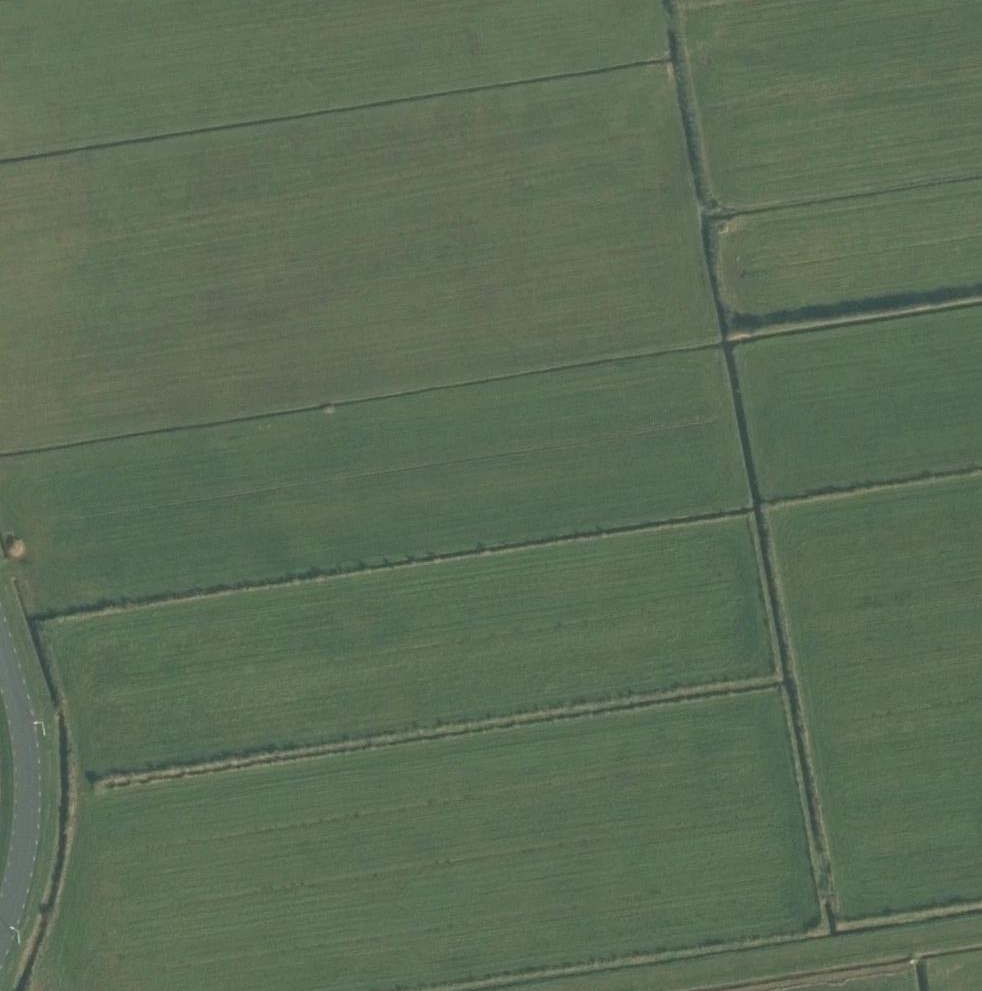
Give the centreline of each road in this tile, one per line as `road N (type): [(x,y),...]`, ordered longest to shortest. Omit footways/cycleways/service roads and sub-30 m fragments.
road 1 (track): [(981,920),(565,990)]
road 2 (secondary): [(0,939),(29,823),(26,761),(0,652)]

